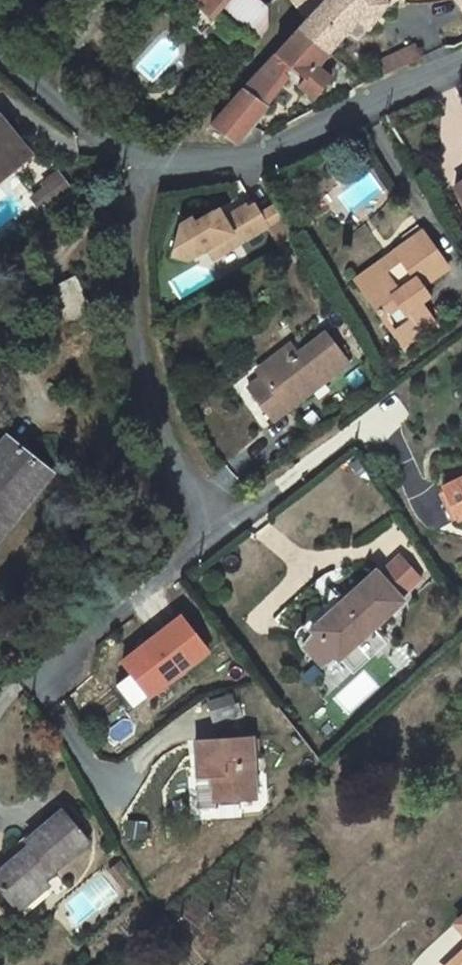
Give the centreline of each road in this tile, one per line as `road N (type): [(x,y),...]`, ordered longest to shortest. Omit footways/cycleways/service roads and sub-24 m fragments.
road 1 (residential): [(44,671),(207,540),(126,326),(125,234),(141,183)]
road 2 (residential): [(141,183),(289,148),(461,62)]
road 3 (residential): [(0,48),(141,183)]

